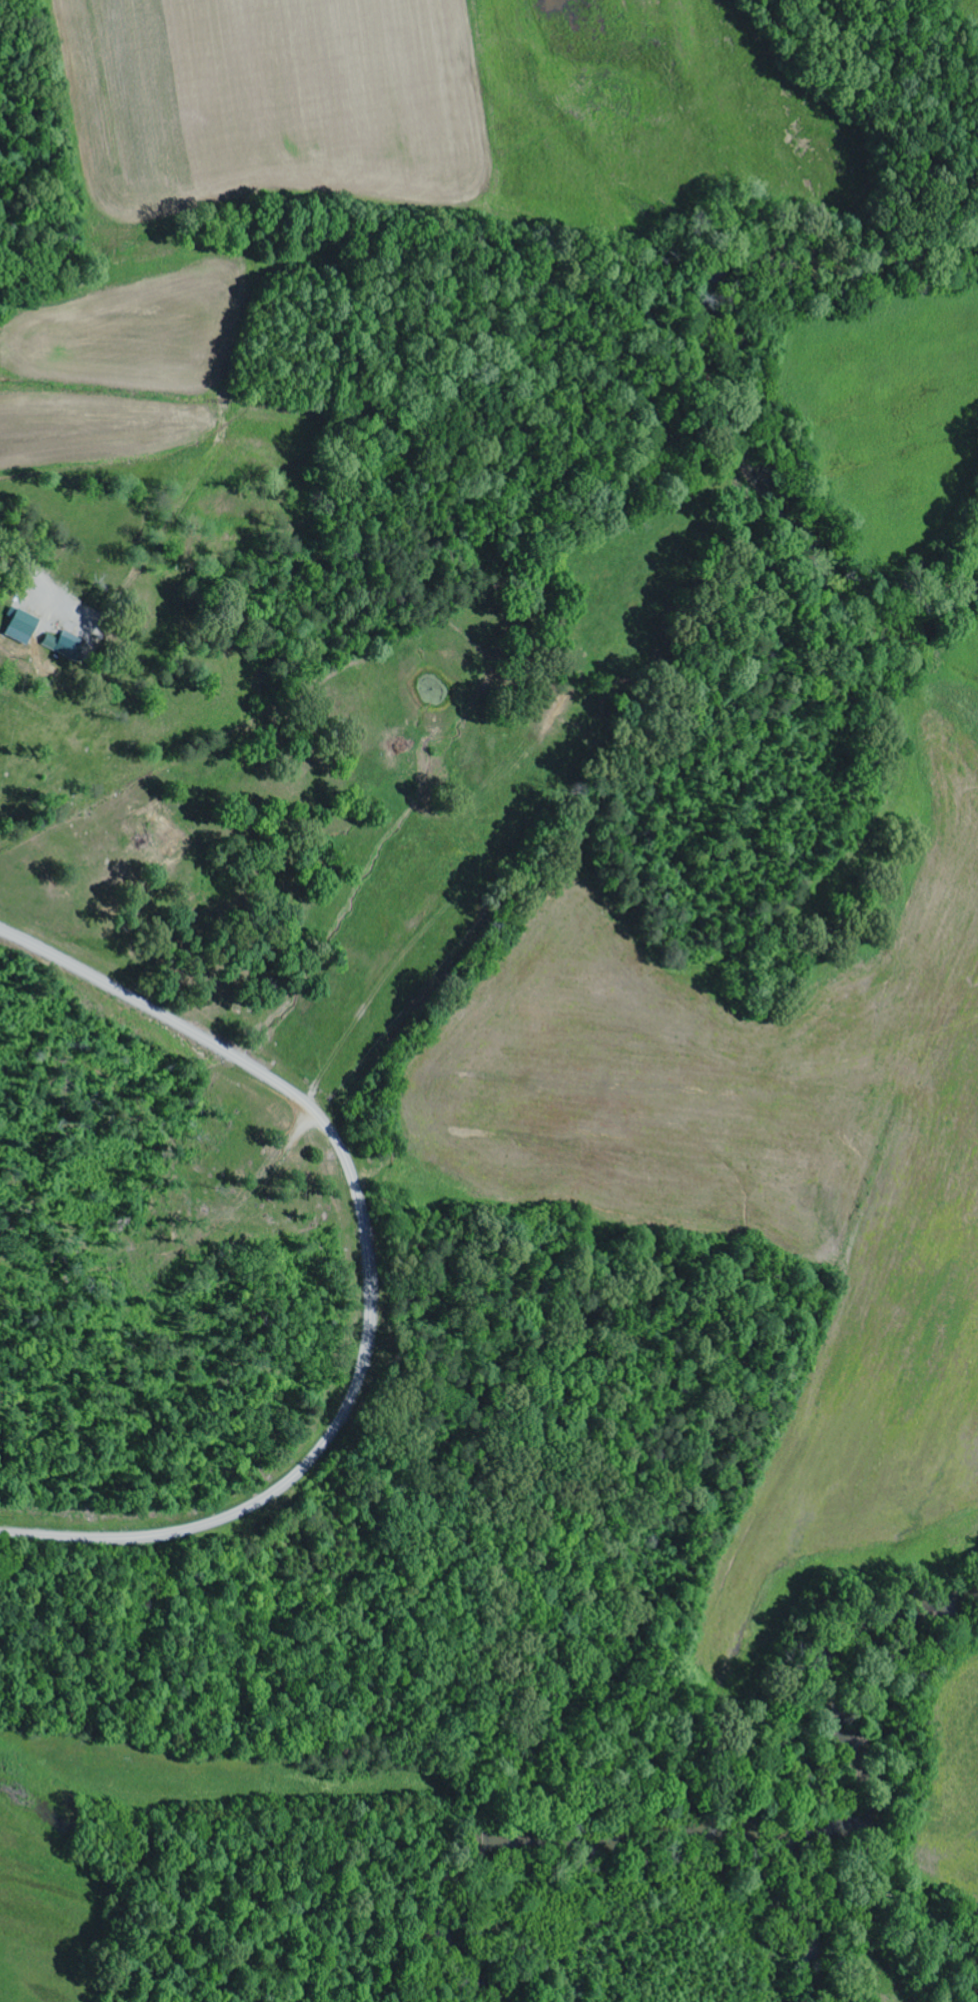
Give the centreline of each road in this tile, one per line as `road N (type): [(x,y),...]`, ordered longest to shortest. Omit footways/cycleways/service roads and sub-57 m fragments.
road 1 (residential): [(0,1535),(173,1535),(271,1497),(317,1456),(351,1404),(372,1301),(352,1176),(314,1112),(175,1024),(0,932)]

